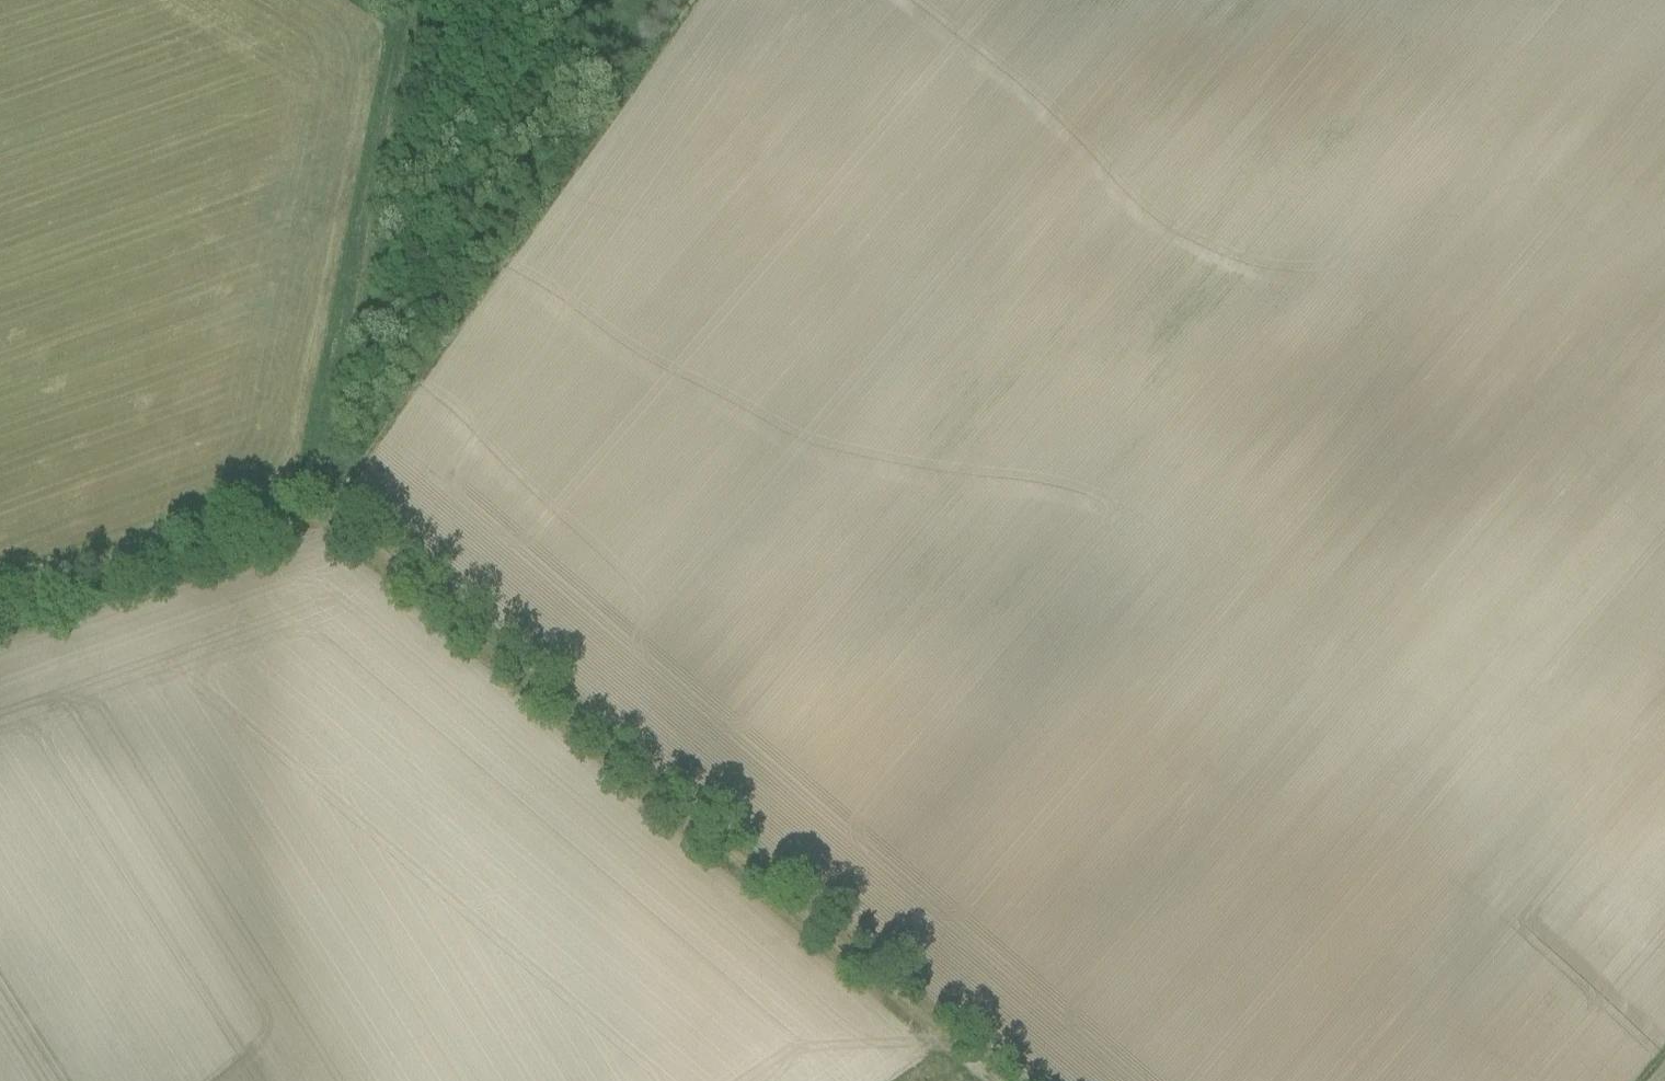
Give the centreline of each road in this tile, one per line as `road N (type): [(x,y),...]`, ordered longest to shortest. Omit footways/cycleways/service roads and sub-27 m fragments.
road 1 (track): [(306,520),(357,540),(404,573),(997,1080)]
road 2 (track): [(0,620),(306,520),(366,195),(421,0)]

